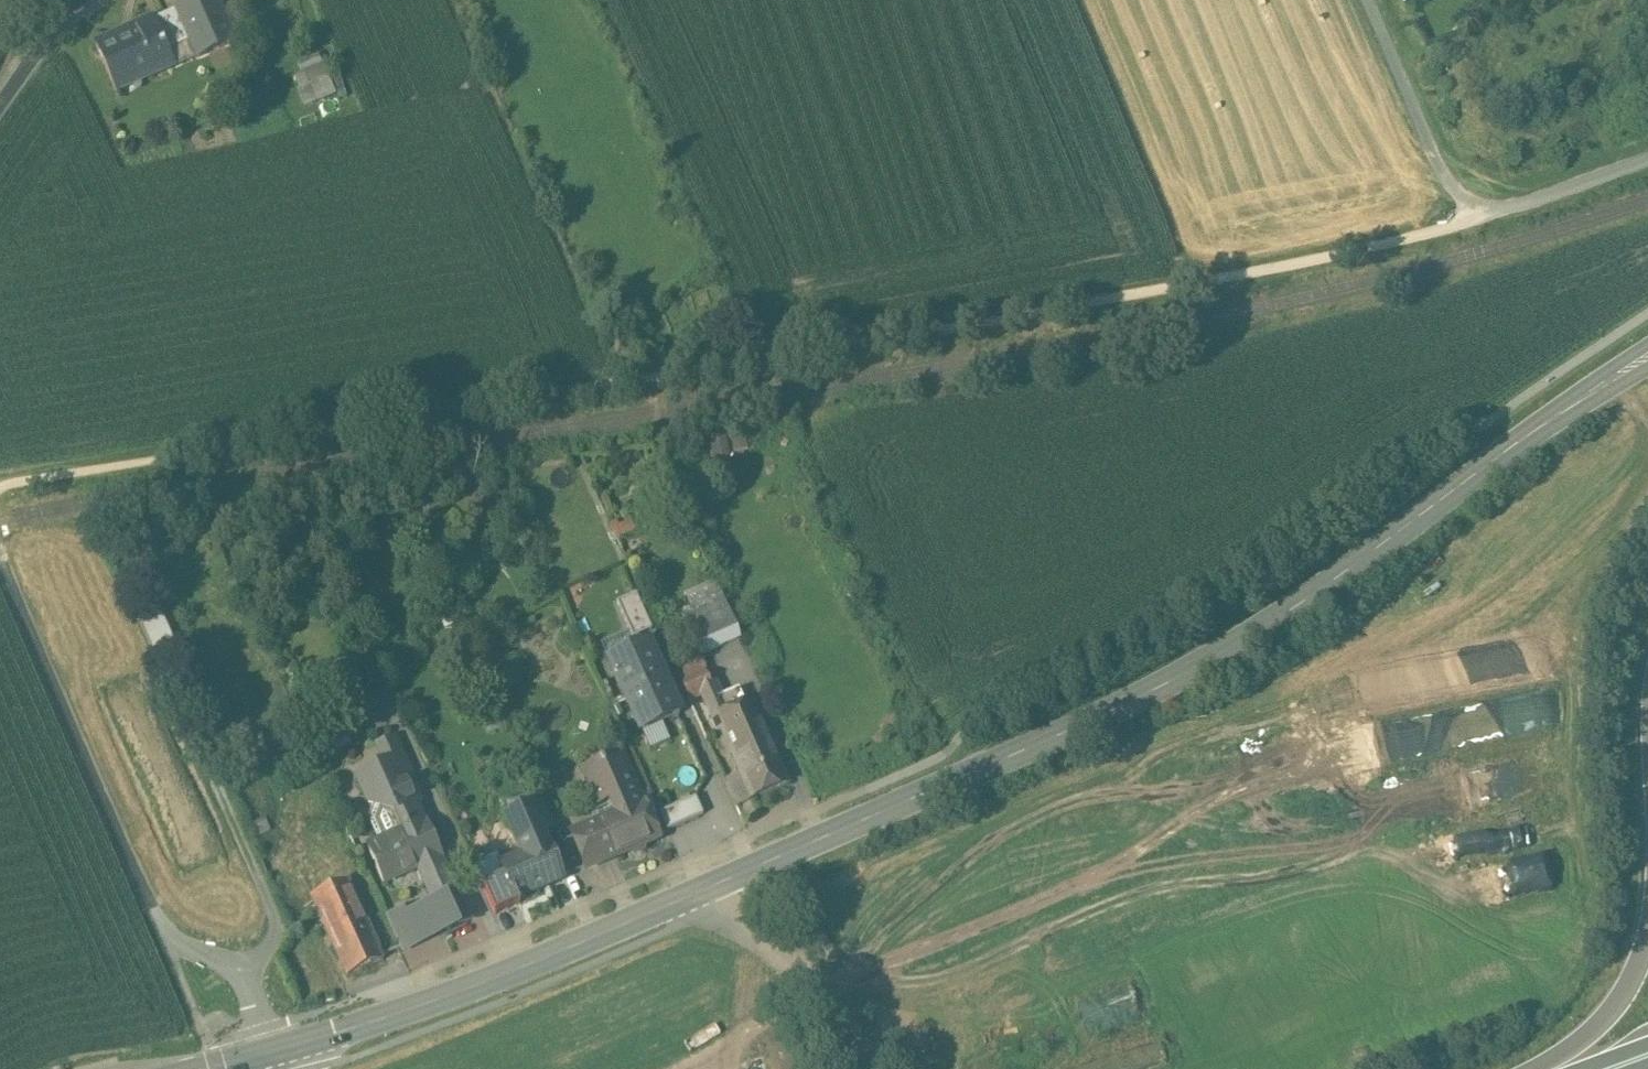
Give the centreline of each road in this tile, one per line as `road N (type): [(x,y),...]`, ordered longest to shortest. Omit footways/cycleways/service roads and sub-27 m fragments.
road 1 (tertiary): [(1647,357),(1559,412),(1412,526),(1196,669),(1130,703),(510,971),(280,1048)]
road 2 (residential): [(0,556),(145,896),(168,934),(247,983),(280,1048)]
road 3 (unclassified): [(1647,160),(1532,202),(1479,207),(1439,170),(1367,0)]
road 4 (trunk): [(1647,953),(1601,1026),(1550,1068)]

